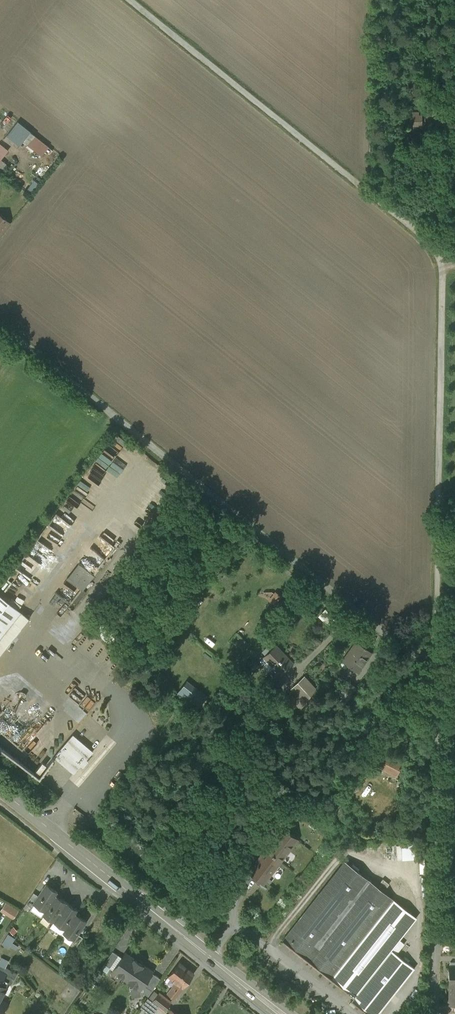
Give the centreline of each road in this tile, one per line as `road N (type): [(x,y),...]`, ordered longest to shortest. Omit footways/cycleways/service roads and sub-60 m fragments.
road 1 (unclassified): [(436,1013),(437,679),(0,324)]
road 2 (track): [(437,679),(440,255),(132,0)]
road 3 (tertiary): [(0,789),(282,1013)]

